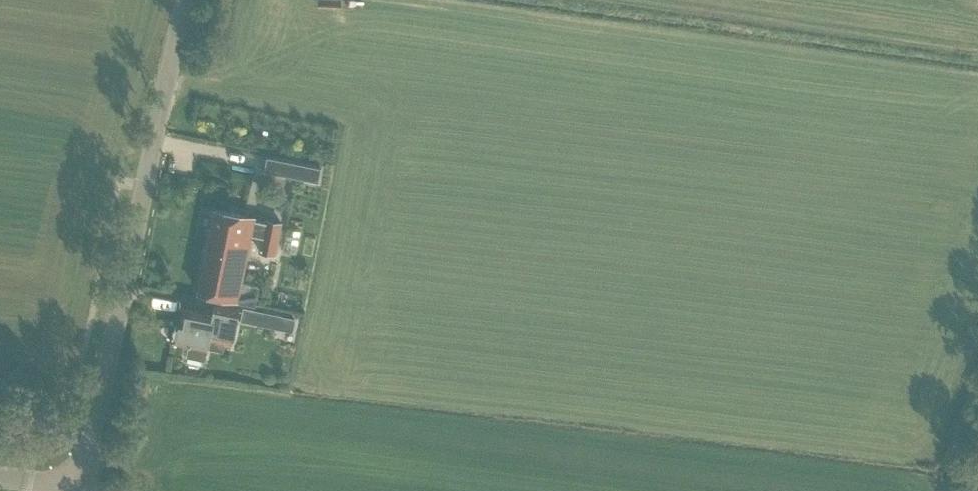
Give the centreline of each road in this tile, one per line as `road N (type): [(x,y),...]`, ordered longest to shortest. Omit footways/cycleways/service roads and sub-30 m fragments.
road 1 (tertiary): [(80,490),(181,0)]

